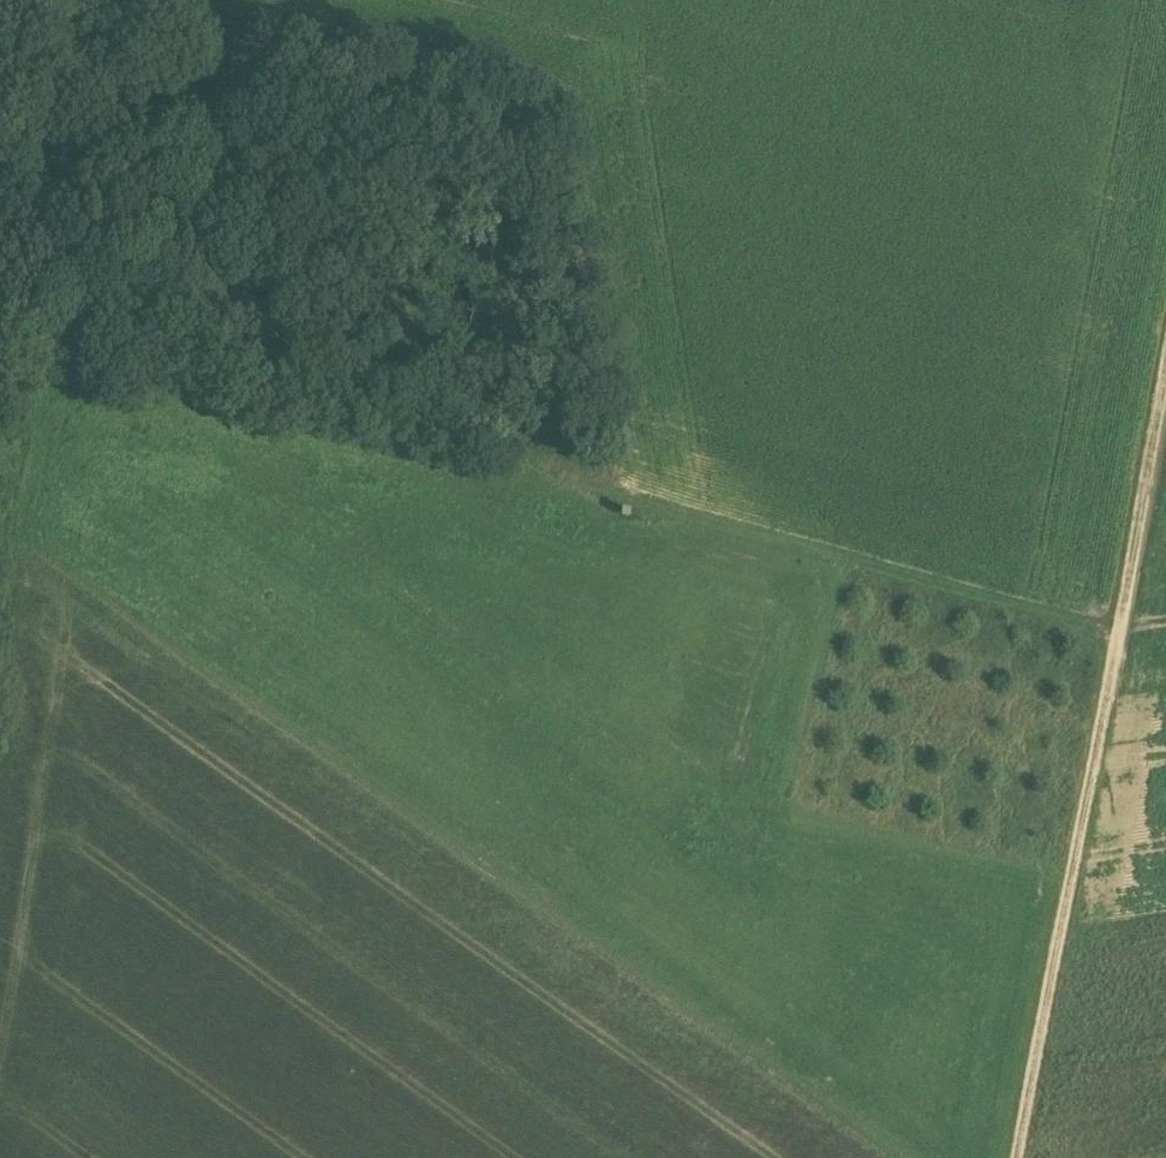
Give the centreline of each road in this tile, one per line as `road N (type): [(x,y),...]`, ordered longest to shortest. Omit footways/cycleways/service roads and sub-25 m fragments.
road 1 (track): [(1136,632),(531,460),(504,443),(431,352),(402,308),(395,257),(369,222),(191,162),(106,156)]
road 2 (track): [(1028,1157),(1165,468)]
road 3 (track): [(130,0),(106,156)]

